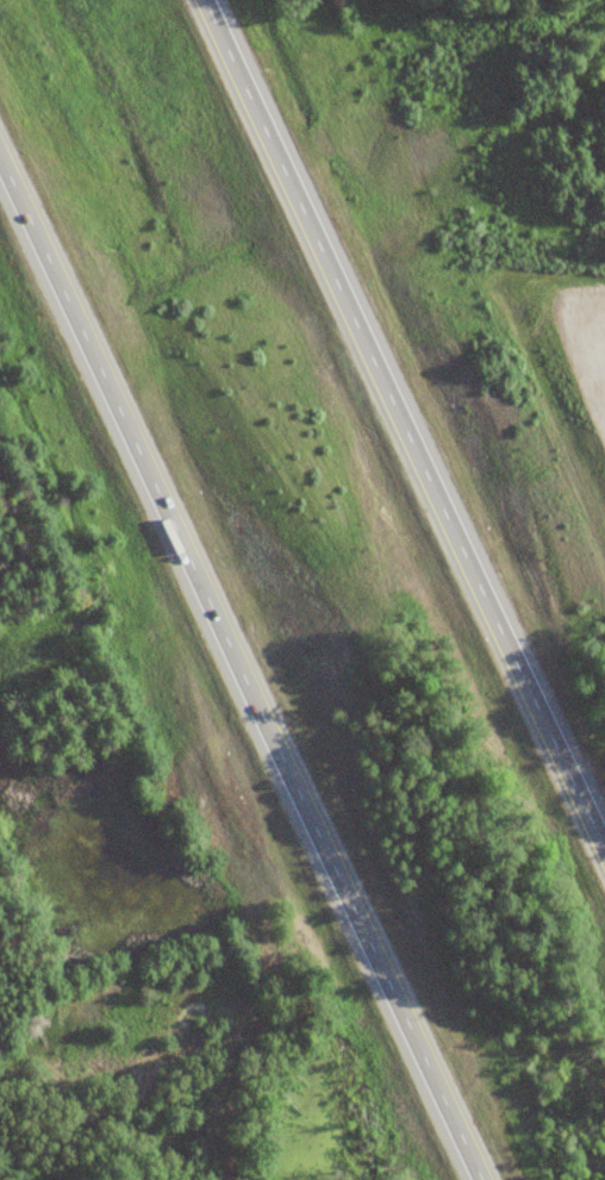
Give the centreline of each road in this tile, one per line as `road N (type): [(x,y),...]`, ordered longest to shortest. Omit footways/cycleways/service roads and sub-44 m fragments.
road 1 (motorway): [(0,146),(490,1179)]
road 2 (motorway): [(604,829),(216,0)]

